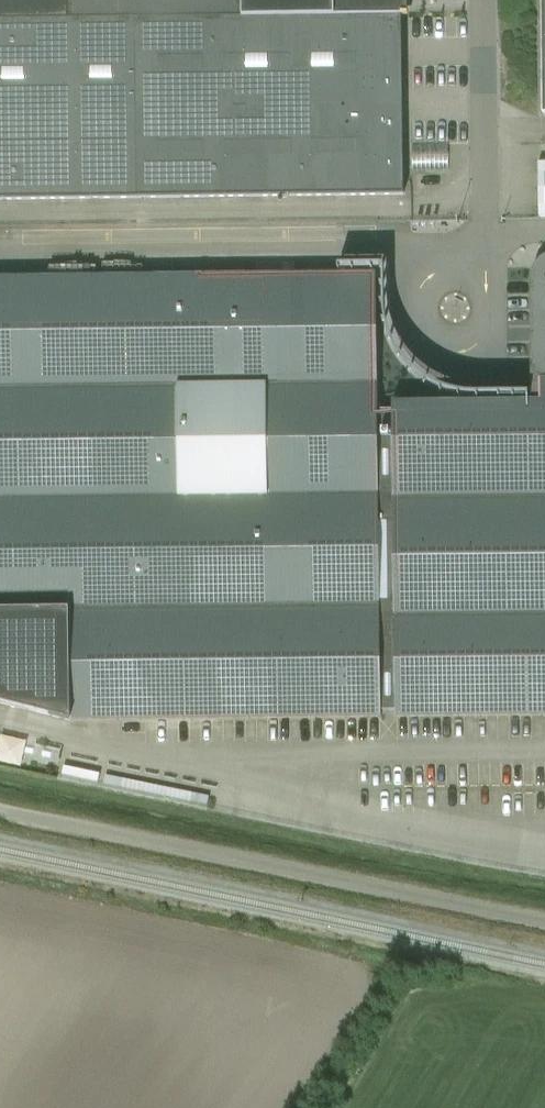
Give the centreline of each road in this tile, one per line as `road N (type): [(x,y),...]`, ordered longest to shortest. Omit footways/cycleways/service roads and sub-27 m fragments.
road 1 (unclassified): [(544,918),(0,810)]
road 2 (unclassified): [(491,180),(490,0)]

